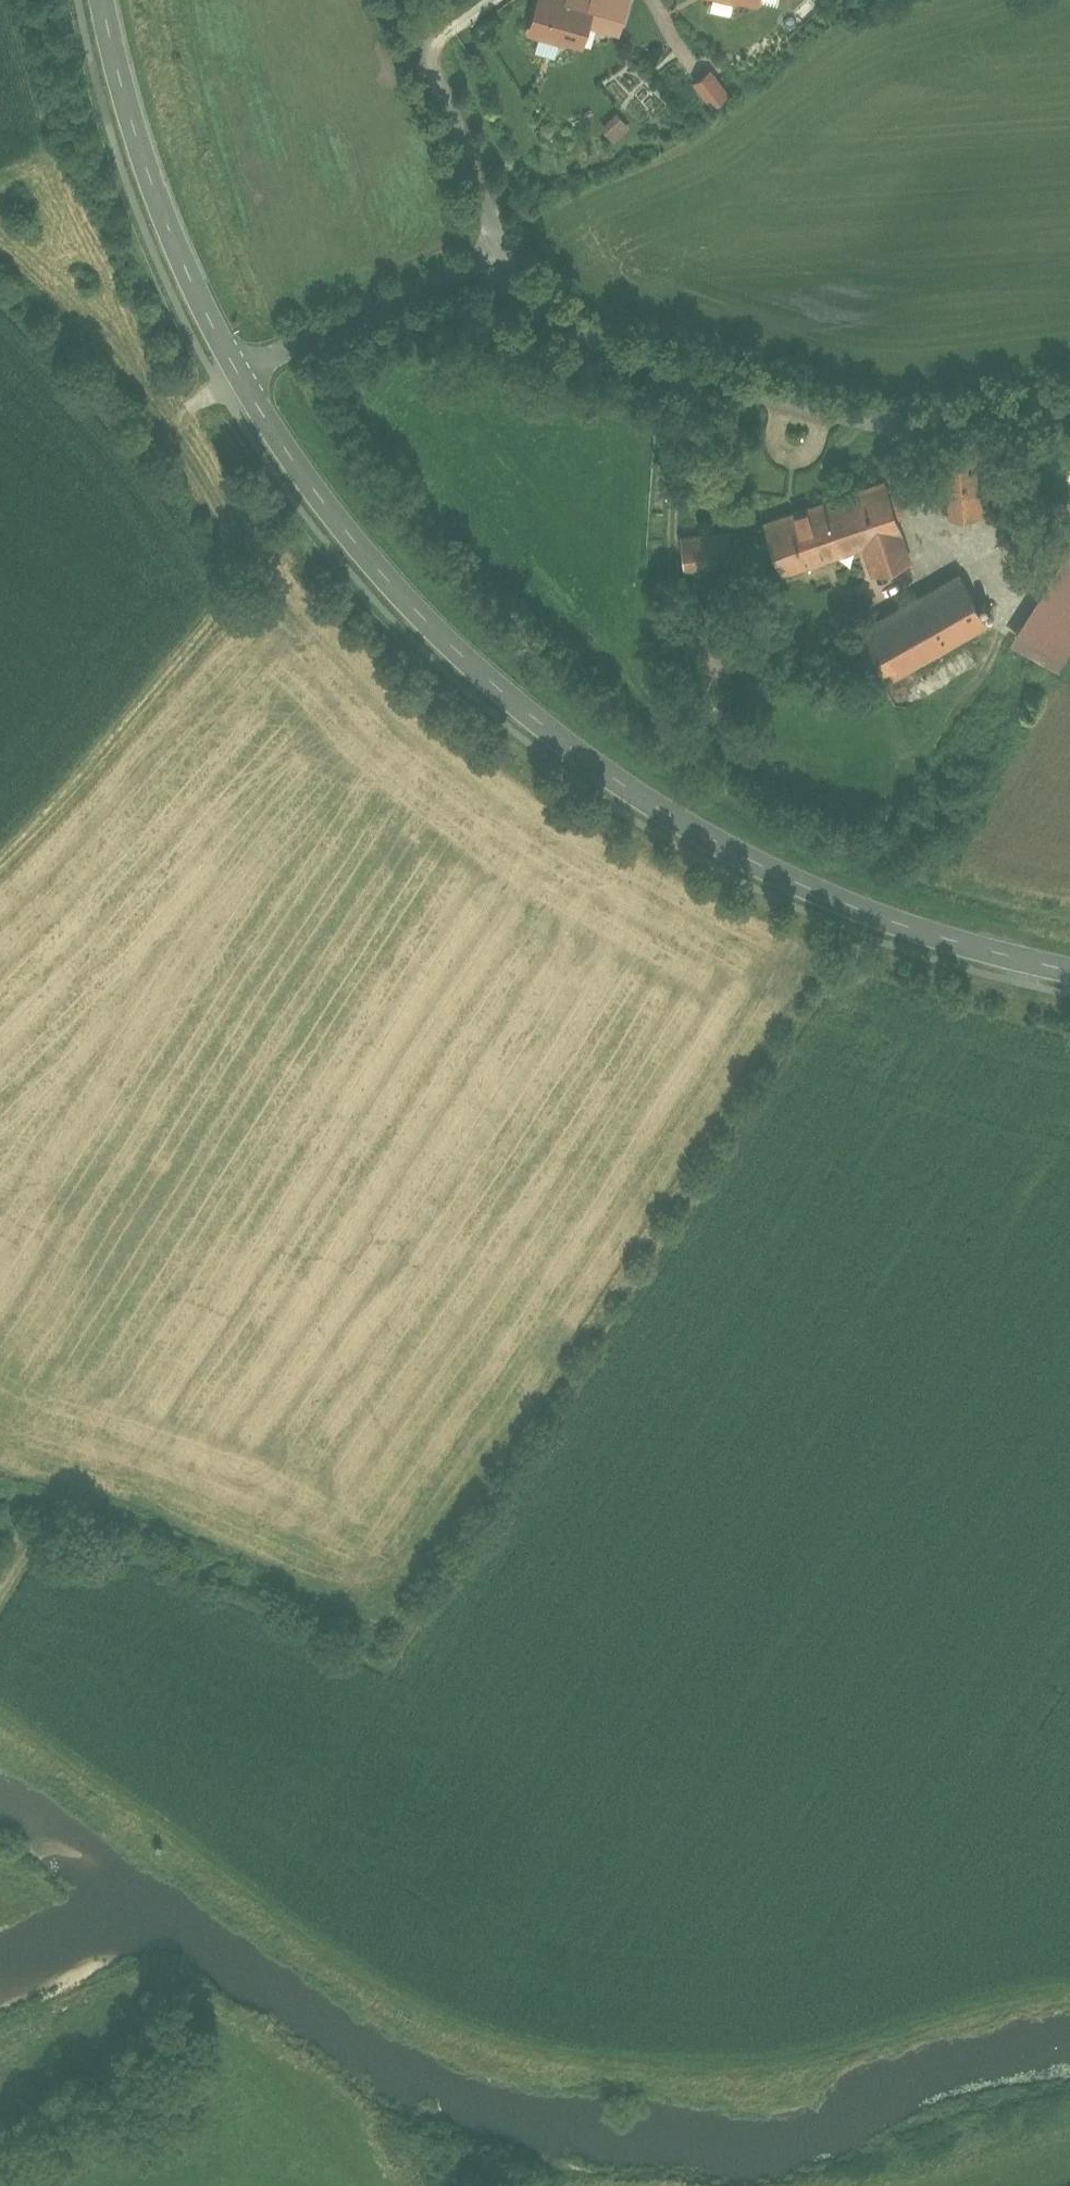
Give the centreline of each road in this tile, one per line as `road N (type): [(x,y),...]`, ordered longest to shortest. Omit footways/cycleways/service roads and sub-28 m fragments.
road 1 (tertiary): [(100,0),(150,188),(185,279),(296,479),(414,620),(571,756),(665,819),(857,910),(1069,971)]

